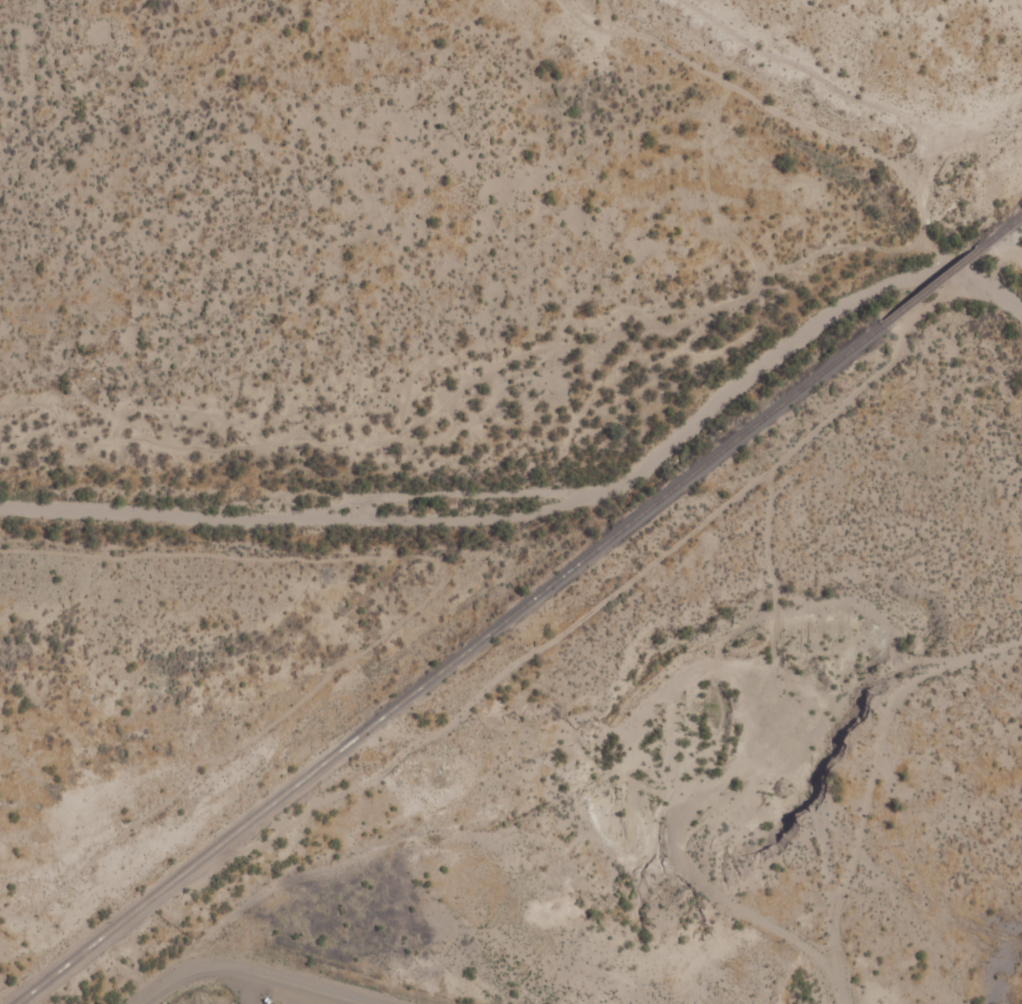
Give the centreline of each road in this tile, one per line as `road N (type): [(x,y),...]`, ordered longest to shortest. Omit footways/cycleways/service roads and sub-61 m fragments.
road 1 (track): [(154,1003),(183,980),(243,970),(268,919),(323,858),(1021,605)]

